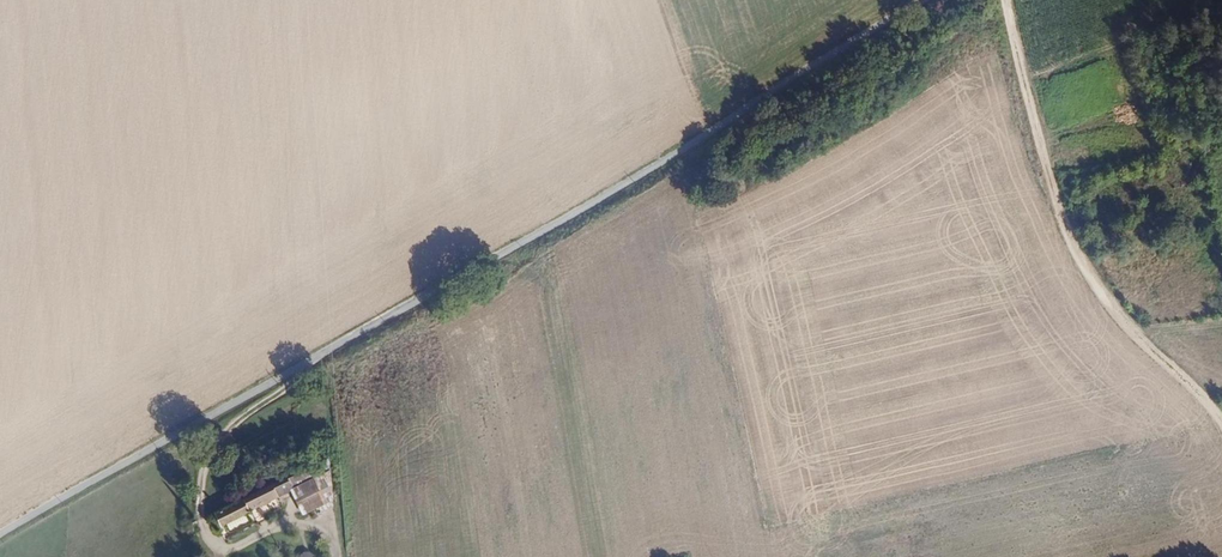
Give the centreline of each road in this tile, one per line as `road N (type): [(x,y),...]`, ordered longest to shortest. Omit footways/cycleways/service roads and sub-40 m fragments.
road 1 (unclassified): [(0,537),(522,243),(928,0)]
road 2 (track): [(338,556),(337,544),(303,524),(224,551),(203,522),(216,455),(234,425),(290,394),(300,367)]
road 3 (track): [(1008,0),(1057,195),(1090,269),(1138,336)]

